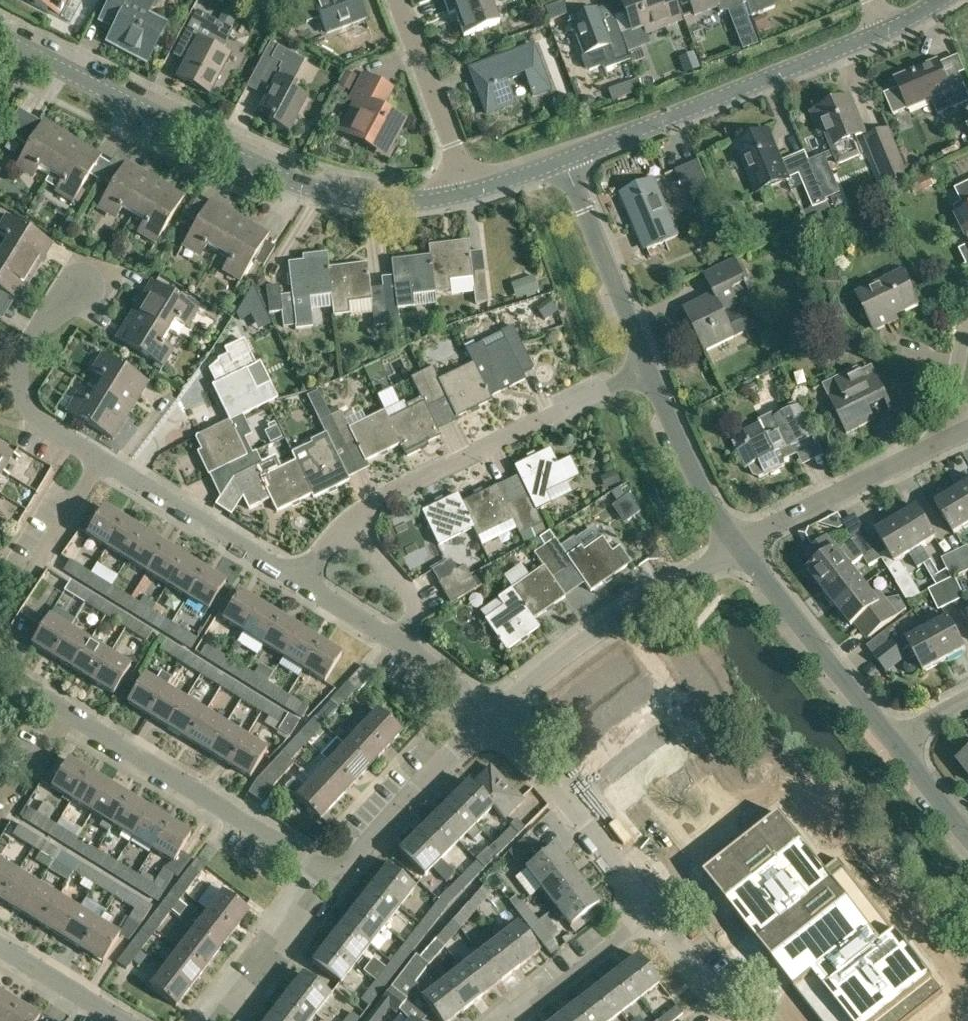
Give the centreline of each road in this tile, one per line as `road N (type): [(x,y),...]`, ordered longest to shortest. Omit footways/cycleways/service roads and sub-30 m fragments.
road 1 (residential): [(464,198),(369,204),(303,188),(0,43)]
road 2 (residential): [(330,872),(62,711),(27,694),(0,705)]
road 3 (residential): [(568,160),(888,31)]
road 4 (residential): [(351,524),(388,497),(647,373)]
road 5 (residential): [(493,716),(552,662),(737,548)]
road 6 (residential): [(737,548),(966,435)]
road 7 (residential): [(889,738),(737,548)]
road 8 (residential): [(298,584),(99,466)]
road 9 (residential): [(99,466),(35,414),(24,386),(28,357),(84,289)]
road 10 (residential): [(640,889),(522,735),(493,716)]
road 11 (residential): [(647,373),(568,160)]
road 12 (residential): [(330,872),(363,832),(493,716)]
road 13 (residential): [(464,198),(397,0)]
road 14 (residential): [(492,1020),(624,912),(640,889)]
road 15 (residential): [(737,548),(681,456),(647,373)]
road 16 (residential): [(226,1020),(330,872)]
road 17 (residential): [(738,1020),(640,889)]
road 18 (residential): [(404,649),(413,621),(404,588),(351,524)]
road 19 (residential): [(123,1020),(0,946)]
road 20 (residential): [(967,837),(889,738)]
road 21 (residential): [(404,649),(298,584)]

